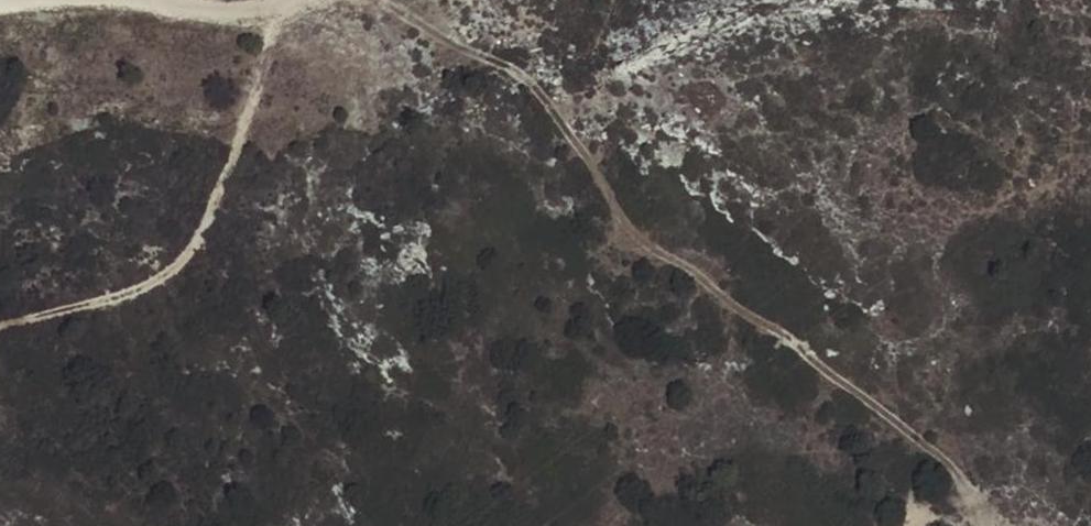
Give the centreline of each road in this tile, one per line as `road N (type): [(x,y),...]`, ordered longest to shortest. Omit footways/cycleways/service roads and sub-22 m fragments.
road 1 (track): [(157,0),(206,13),(261,12),(284,0)]

